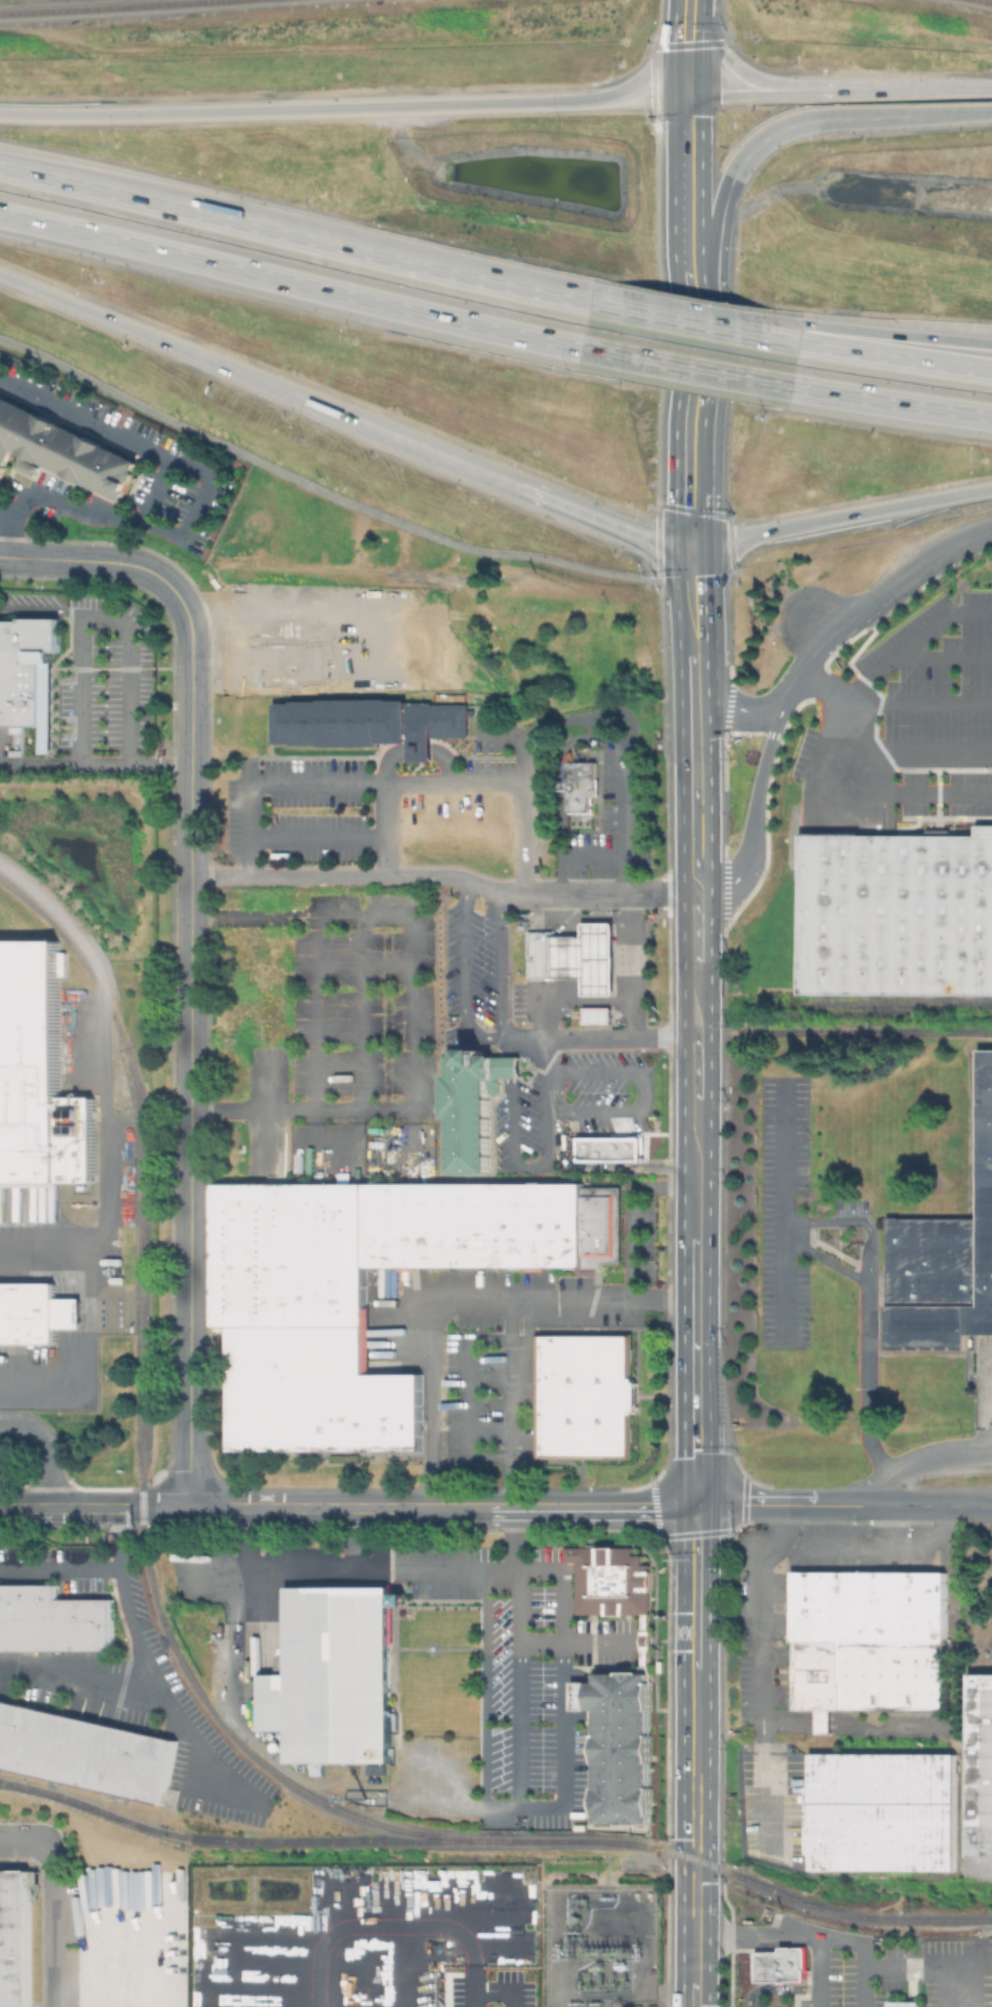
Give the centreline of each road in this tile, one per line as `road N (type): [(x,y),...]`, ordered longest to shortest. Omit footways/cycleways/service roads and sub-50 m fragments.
road 1 (tertiary): [(195,646),(190,1508)]
road 2 (tertiary): [(0,1508),(697,1506)]
road 3 (motorway): [(687,97),(374,109),(0,109)]
road 4 (motorway): [(643,314),(0,167)]
road 5 (motorway): [(0,213),(641,359)]
road 6 (primary): [(692,625),(678,651),(684,1237)]
road 7 (primary): [(710,1148),(712,690)]
road 8 (motorway): [(688,424),(723,213),(746,158),(799,123),(911,116)]
road 9 (motorway): [(0,279),(363,423)]
road 10 (secondary): [(688,424),(687,97)]
road 11 (motorway): [(689,547),(991,487)]
road 12 (primary): [(709,1425),(710,1148)]
road 13 (primary): [(684,1237),(684,1458),(697,1506)]
road 14 (motorway): [(441,456),(659,544),(689,547)]
road 15 (primary): [(692,625),(696,863),(710,872)]
road 16 (motorway): [(741,377),(991,414)]
road 17 (motorway): [(991,370),(743,332)]
road 18 (motorway): [(991,343),(743,332)]
road 19 (tertiary): [(697,1506),(941,1506)]
road 20 (tertiary): [(0,557),(149,571),(183,604),(195,646)]
road 21 (residential): [(710,872),(734,870),(747,858),(782,695)]
road 22 (primary): [(697,1668),(697,1506)]
road 23 (motorway): [(991,89),(835,90)]
road 24 (primary): [(710,1030),(697,982),(697,898),(683,891)]
road 25 (primary): [(695,1915),(696,1773)]
road 26 (residential): [(875,600),(991,528)]
road 27 (residential): [(782,695),(815,649),(875,600)]
road 28 (motorway): [(781,90),(724,57),(693,0)]
road 29 (primary): [(689,547),(688,424)]
road 30 (primary): [(710,1148),(698,1123),(698,1044),(684,1036)]

